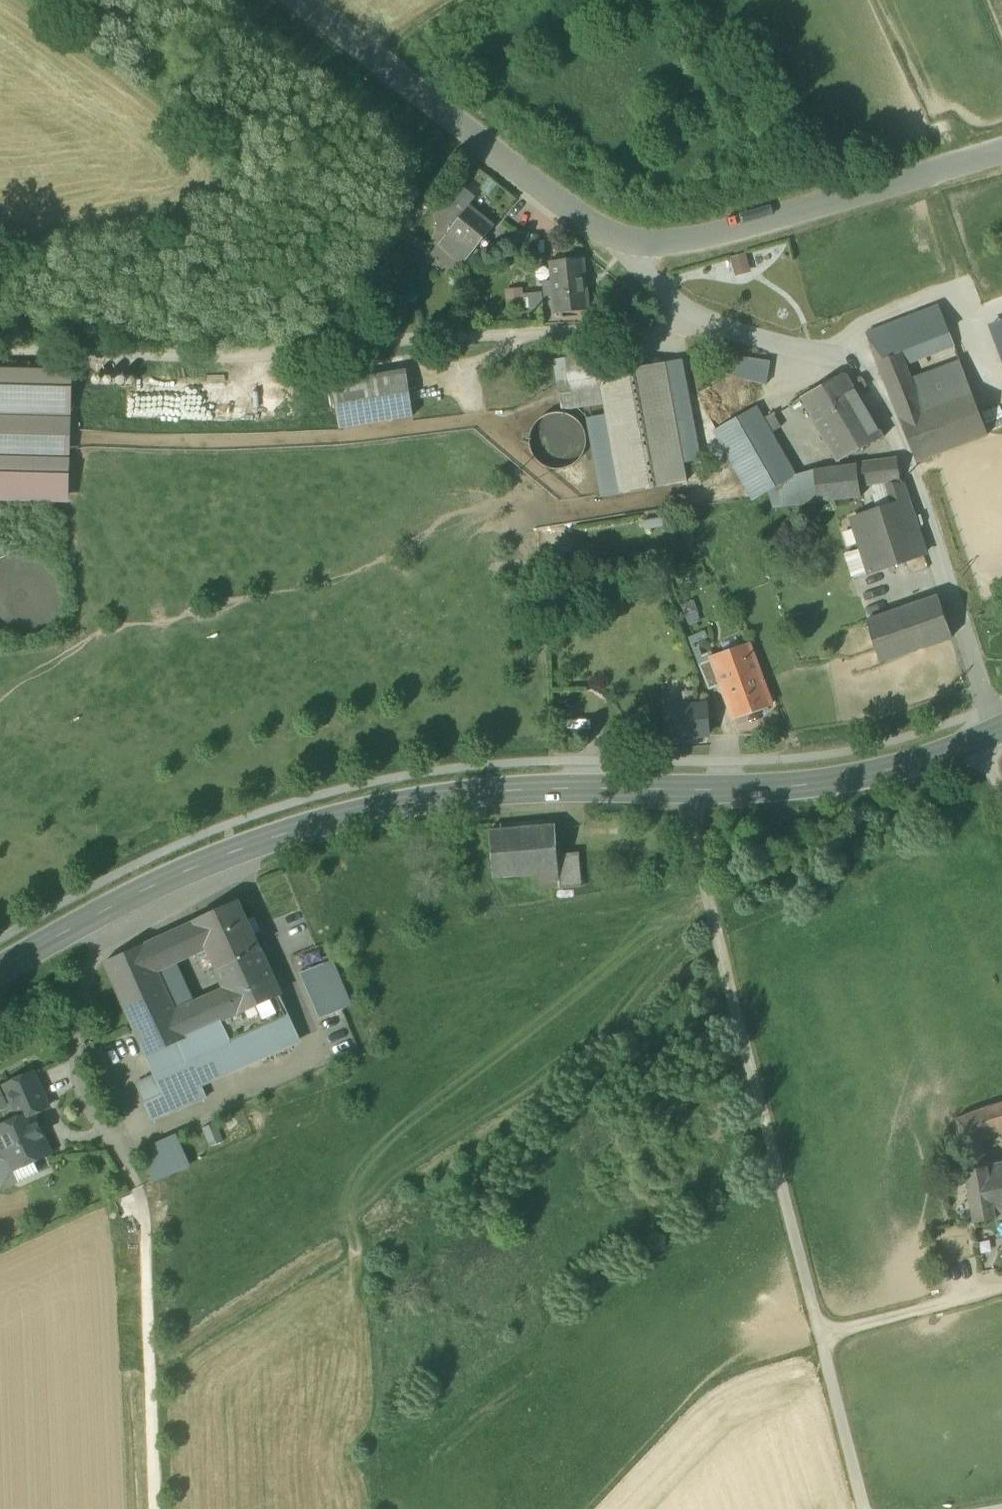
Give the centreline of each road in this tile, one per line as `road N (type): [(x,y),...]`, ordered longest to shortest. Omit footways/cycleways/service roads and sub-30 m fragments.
road 1 (primary): [(0,971),(91,918),(293,831),(473,794),(841,781),(919,764),(1001,731)]
road 2 (unclassified): [(297,0),(592,228),(628,241),(693,237),(1001,156)]
road 3 (track): [(681,790),(864,1508)]
road 4 (track): [(628,241),(643,270),(711,323),(866,367),(1001,729)]
road 5 (track): [(155,1508),(142,1200)]
road 6 (track): [(91,918),(77,1084),(142,1200)]
road 7 (track): [(820,1336),(1001,1283)]

